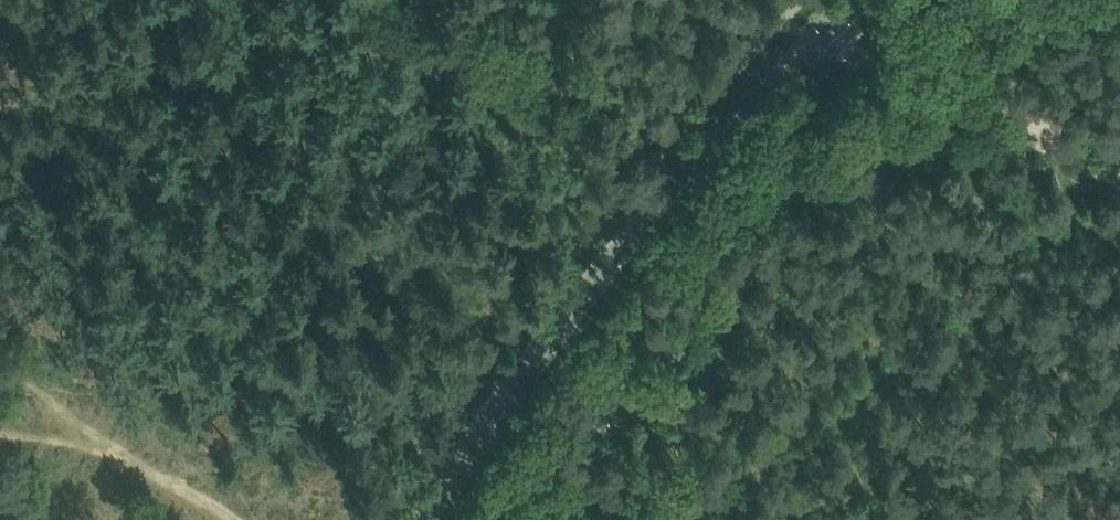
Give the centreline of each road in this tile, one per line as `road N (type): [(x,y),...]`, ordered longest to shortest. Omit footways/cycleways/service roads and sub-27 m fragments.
road 1 (secondary): [(433,519),(577,331),(865,0)]
road 2 (track): [(933,519),(1103,151)]
road 3 (track): [(1119,159),(834,35)]
road 4 (track): [(230,519),(71,439)]

